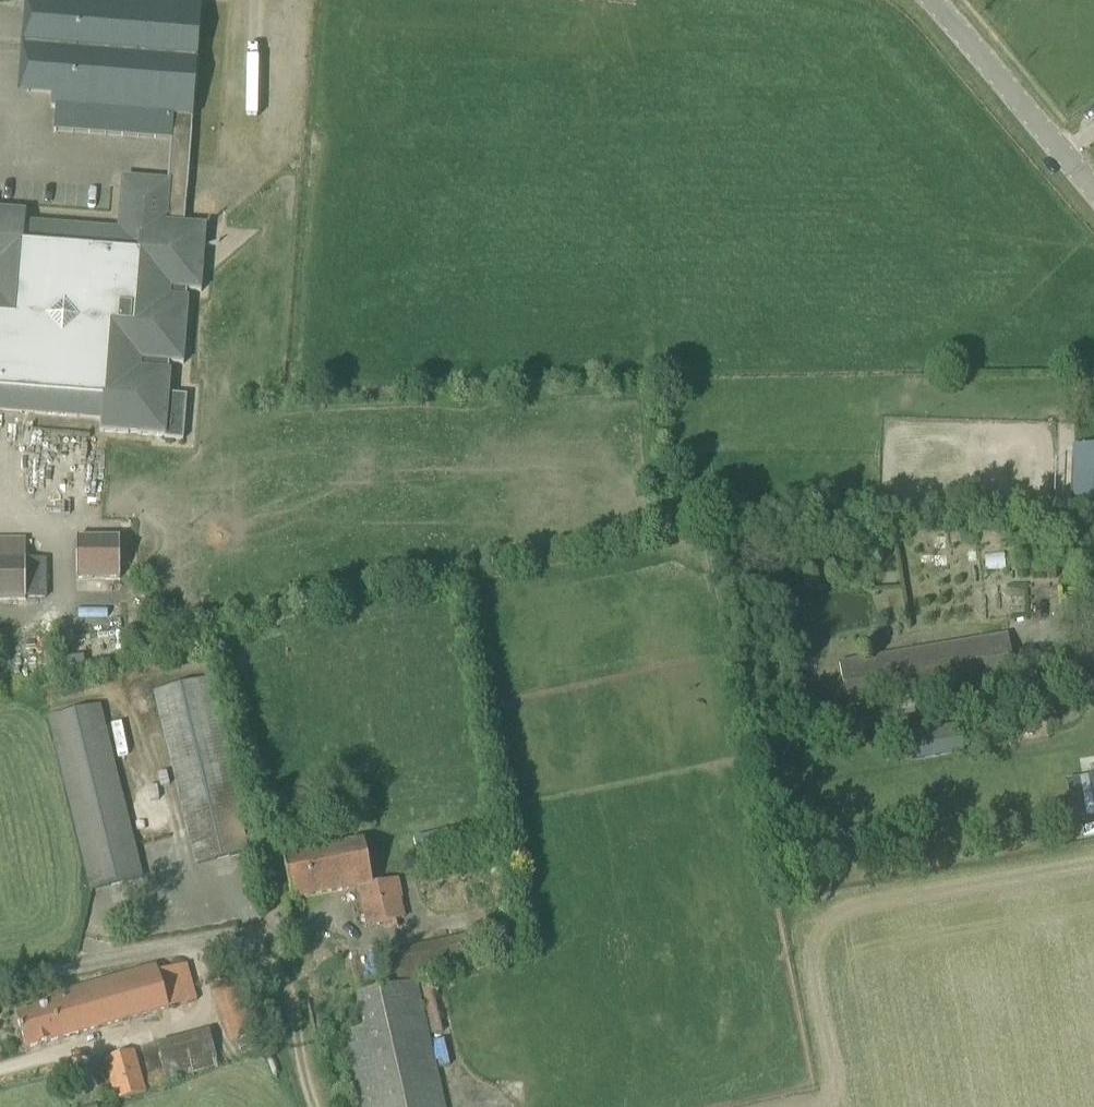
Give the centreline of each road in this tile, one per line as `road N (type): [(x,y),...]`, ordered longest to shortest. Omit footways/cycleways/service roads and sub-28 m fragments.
road 1 (unclassified): [(1093,192),(931,0)]

